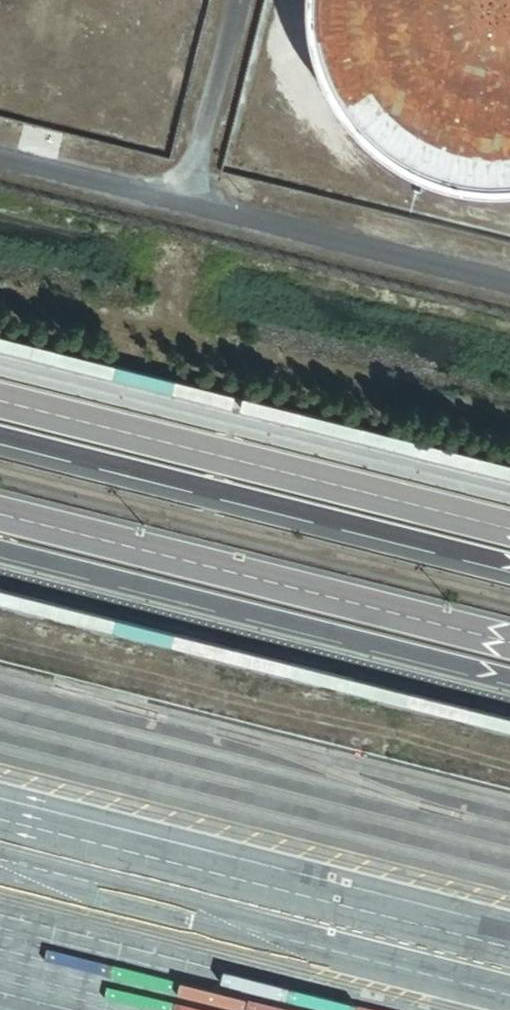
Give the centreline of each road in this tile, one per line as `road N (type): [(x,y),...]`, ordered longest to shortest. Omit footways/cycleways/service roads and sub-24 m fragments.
road 1 (unclassified): [(0,439),(509,568)]
road 2 (unclassified): [(0,549),(509,677)]
road 3 (unclassified): [(509,644),(0,516)]
road 4 (unclassified): [(509,529),(0,401)]

